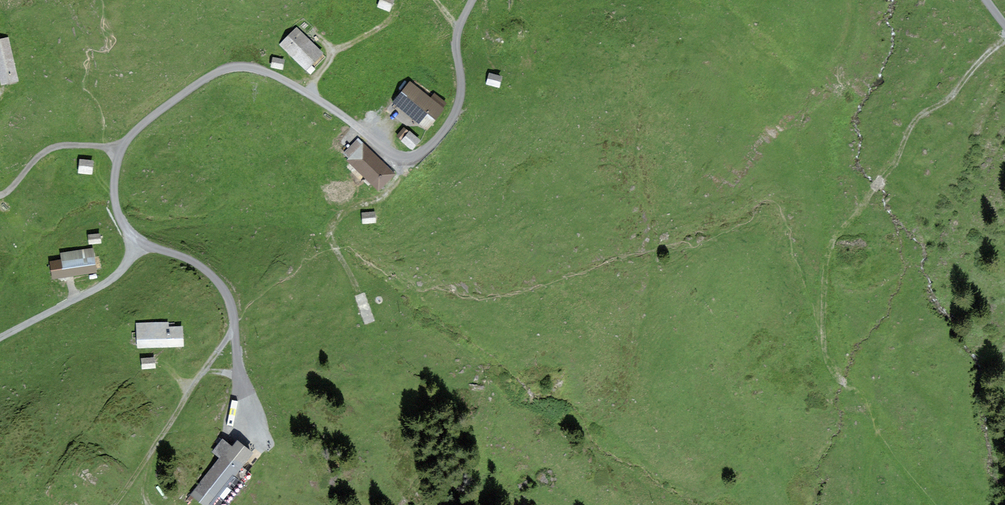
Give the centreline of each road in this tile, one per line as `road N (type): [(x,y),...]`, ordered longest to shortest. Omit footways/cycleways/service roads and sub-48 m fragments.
road 1 (residential): [(247,429),(228,295),(200,265),(128,233),(114,194),(120,152),(138,129),(207,77),(239,67),(307,93),(392,153),(414,155),(438,138),(458,107),(457,36),(473,0)]
road 2 (track): [(823,320),(826,253),(835,237),(919,116),(956,92),(1004,40)]
road 3 (track): [(877,431),(862,396),(825,358),(823,320)]
road 4 (track): [(106,147),(46,150),(0,196)]

